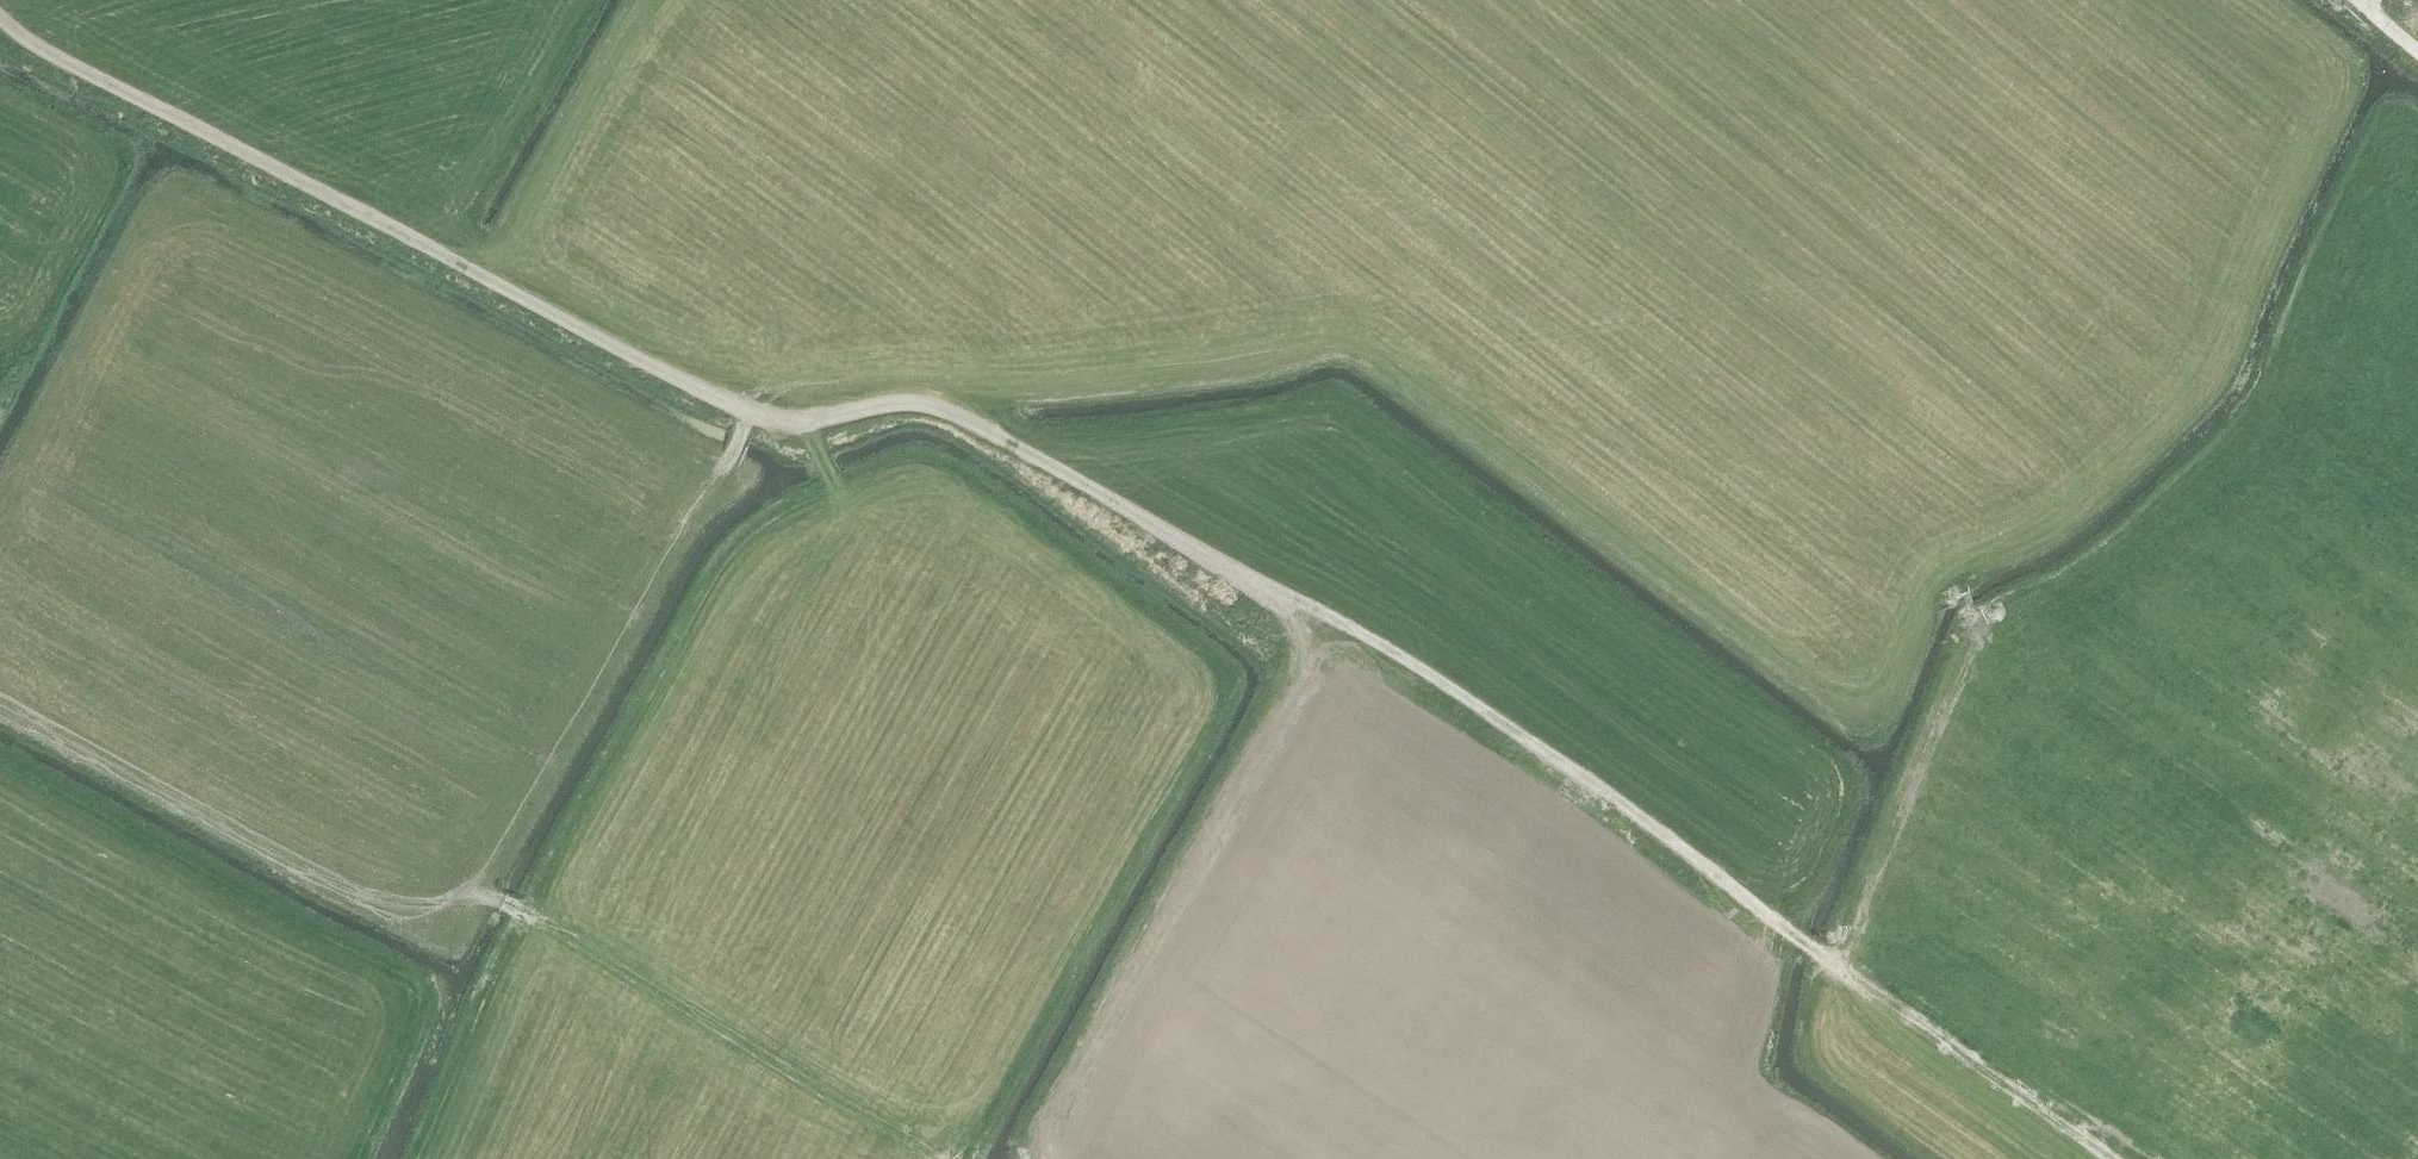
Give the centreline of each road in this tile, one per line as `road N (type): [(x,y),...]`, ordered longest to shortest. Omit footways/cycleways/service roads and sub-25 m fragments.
road 1 (track): [(1855,977),(1664,833),(1381,644),(1009,439),(906,402),(780,423),(752,415),(35,46),(0,16)]

